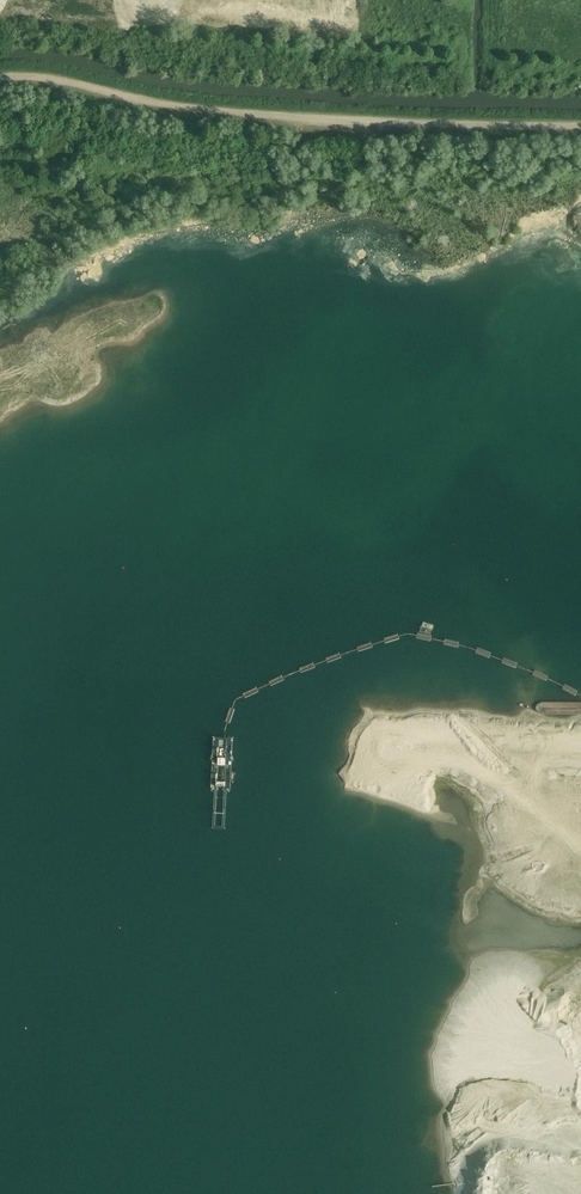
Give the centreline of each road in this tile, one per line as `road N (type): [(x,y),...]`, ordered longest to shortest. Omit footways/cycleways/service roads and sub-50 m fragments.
road 1 (track): [(0,79),(61,82),(198,112),(580,128)]

